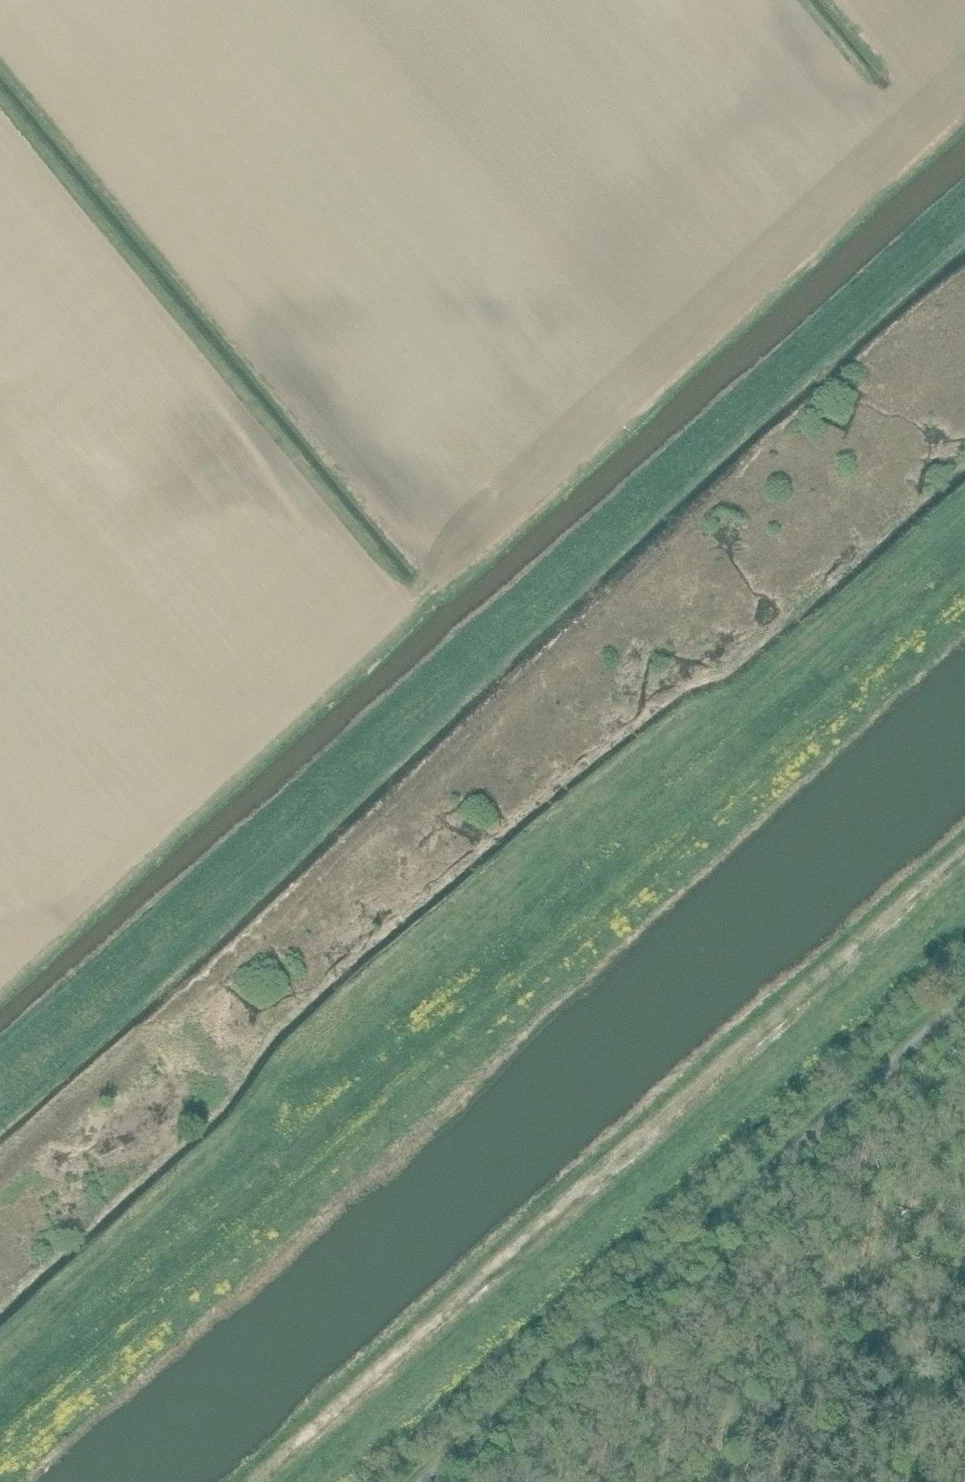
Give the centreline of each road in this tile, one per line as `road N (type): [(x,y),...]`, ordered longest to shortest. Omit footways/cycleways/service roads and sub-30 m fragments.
road 1 (unclassified): [(424,1481),(964,1000)]

